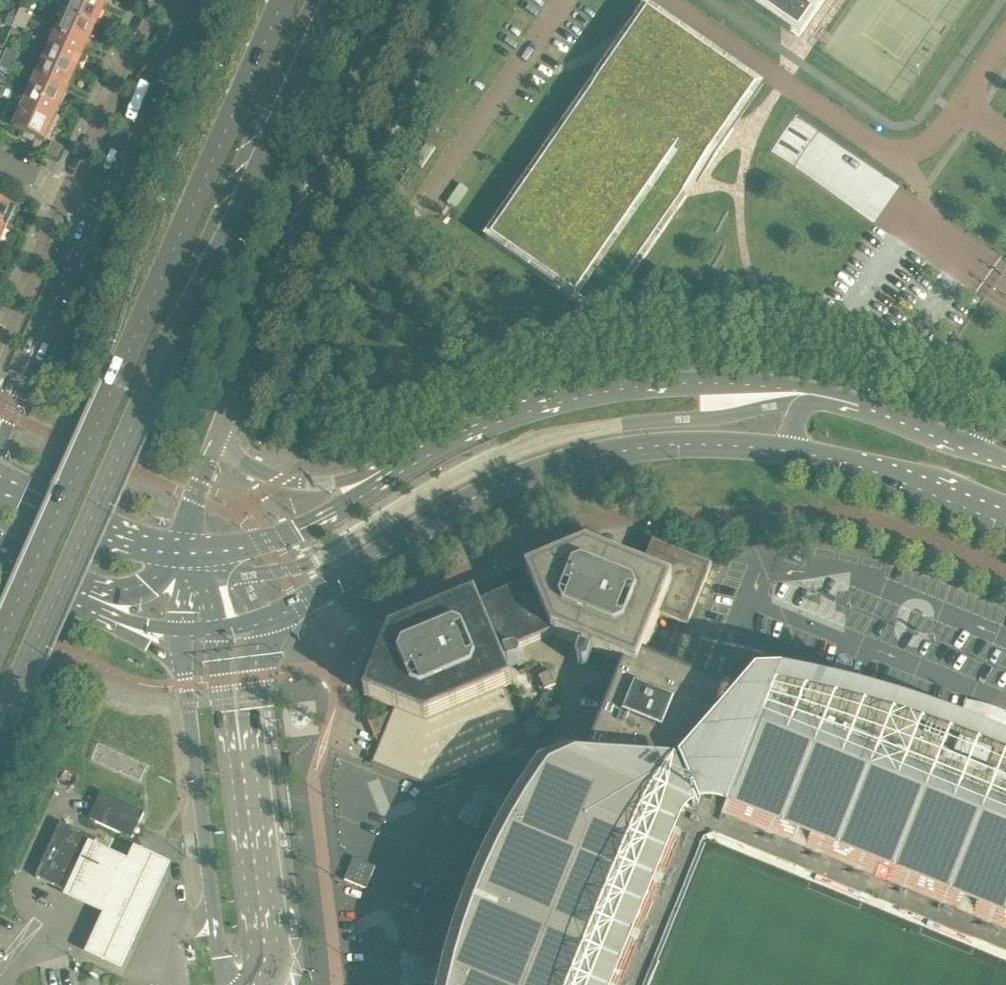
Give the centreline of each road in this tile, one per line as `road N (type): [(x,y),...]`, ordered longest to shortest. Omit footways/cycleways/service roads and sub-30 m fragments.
road 1 (primary): [(0,725),(336,0)]
road 2 (primary): [(284,0),(0,642)]
road 3 (secondary): [(264,622),(494,487),(553,466),(640,447),(809,454)]
road 4 (secondary): [(846,397),(717,378),(593,390),(471,428),(383,477)]
road 5 (primary): [(225,419),(387,0)]
road 6 (tertiary): [(184,670),(226,977)]
road 7 (secondary): [(265,984),(275,952),(241,694)]
road 8 (secondary): [(193,0),(96,215)]
road 9 (secondary): [(96,215),(4,419)]
road 10 (residential): [(157,0),(65,199)]
road 11 (secondary): [(809,454),(909,479),(1005,524)]
road 12 (secondary): [(182,554),(107,532),(0,483)]
road 13 (secondary): [(383,477),(289,535),(209,555)]
road 14 (primary): [(383,477),(283,478),(243,463),(228,446),(225,419)]
road 15 (residential): [(65,199),(0,356)]
road 16 (secondary): [(1005,456),(846,397)]
road 17 (primary): [(182,554),(225,419)]

